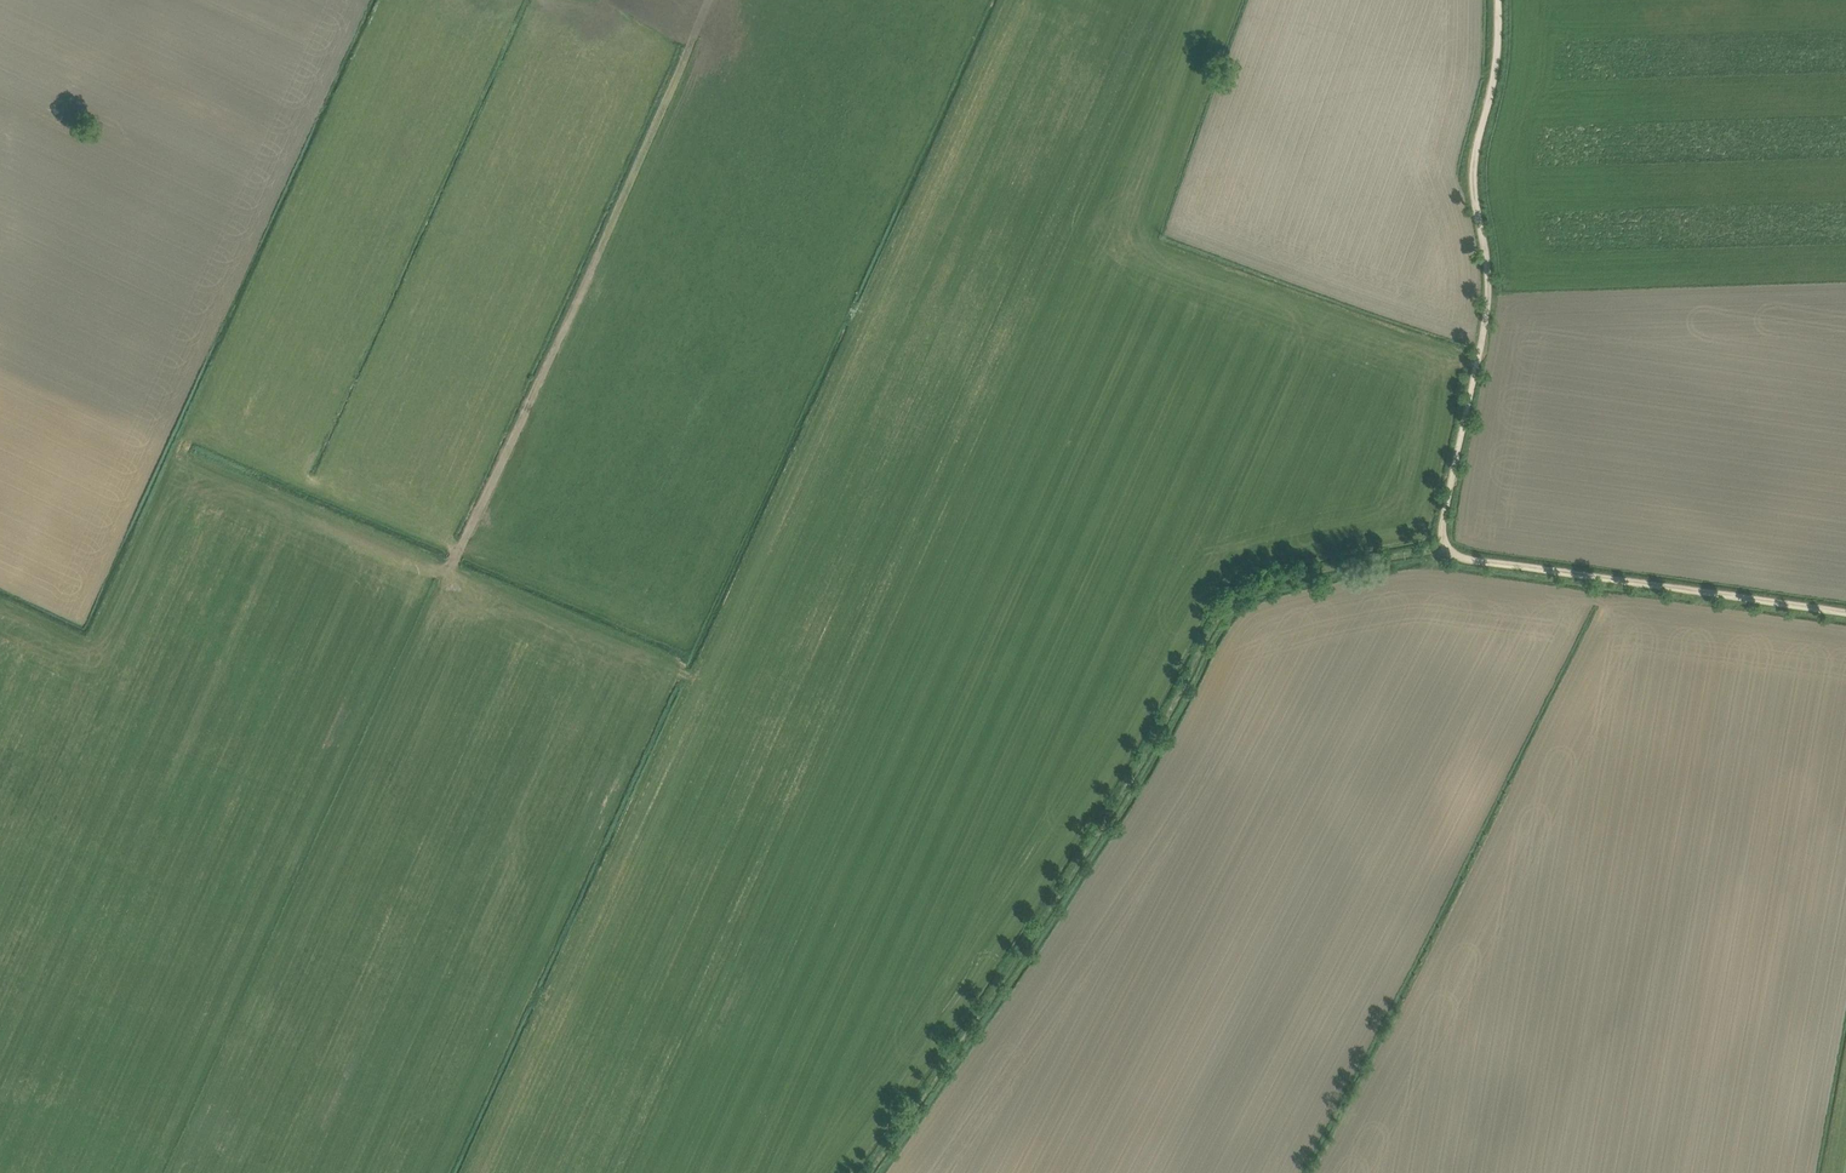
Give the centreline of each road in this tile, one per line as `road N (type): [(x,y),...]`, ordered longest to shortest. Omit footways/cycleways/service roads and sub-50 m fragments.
road 1 (track): [(867,1172),(1128,784),(1234,595),(1429,549),(1444,554)]
road 2 (track): [(1499,0),(1466,184),(1487,251),(1485,313),(1444,554)]
road 3 (track): [(1444,554),(1845,612)]

